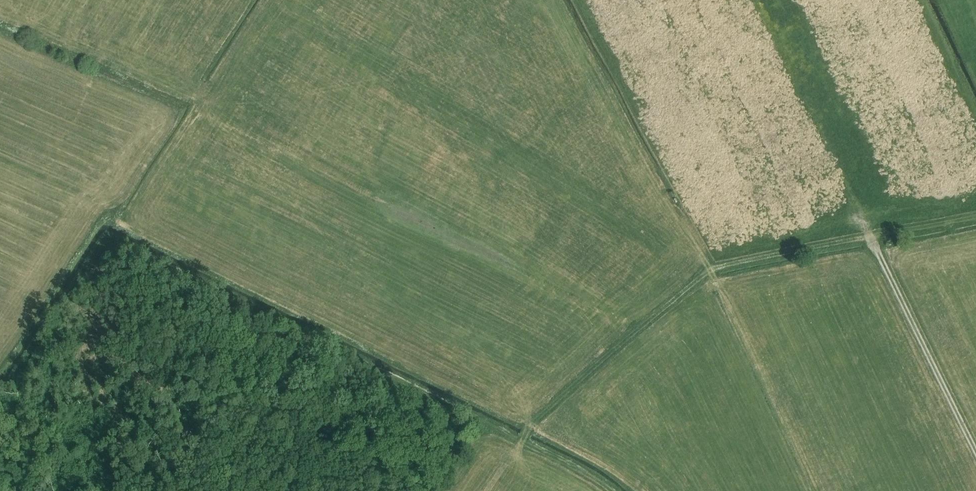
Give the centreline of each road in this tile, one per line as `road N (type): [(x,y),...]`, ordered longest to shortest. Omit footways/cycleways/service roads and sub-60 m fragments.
road 1 (track): [(975,216),(711,270),(555,401),(521,440)]

